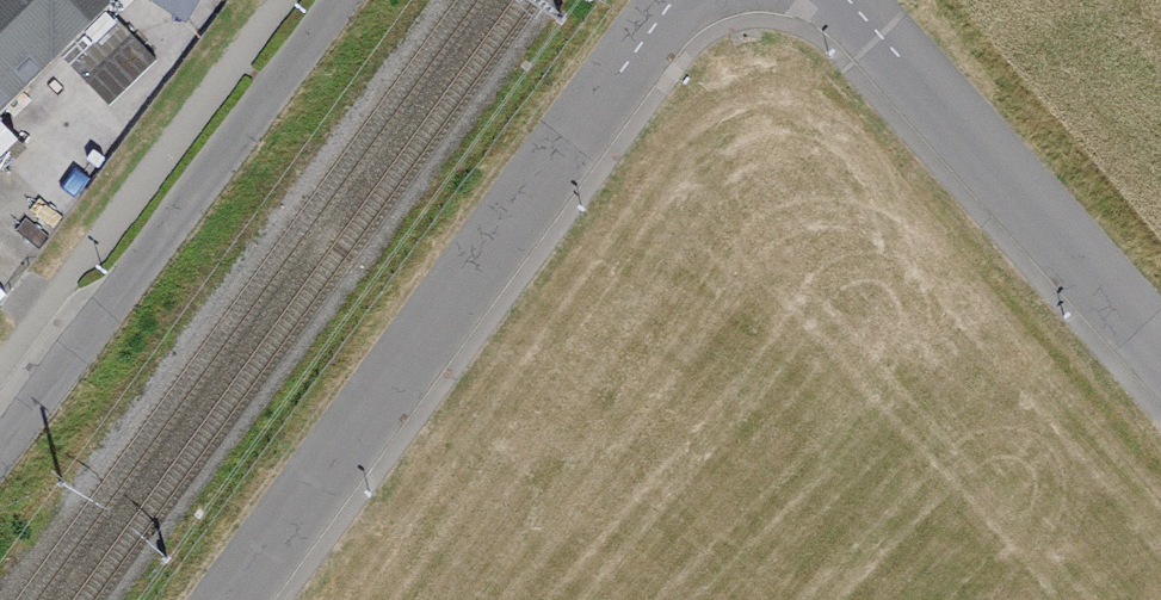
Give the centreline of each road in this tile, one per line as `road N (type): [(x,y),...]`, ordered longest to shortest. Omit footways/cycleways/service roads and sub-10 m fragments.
road 1 (residential): [(247,599),(688,0)]
road 2 (residential): [(338,0),(0,454)]
road 3 (residential): [(841,0),(1160,362)]

